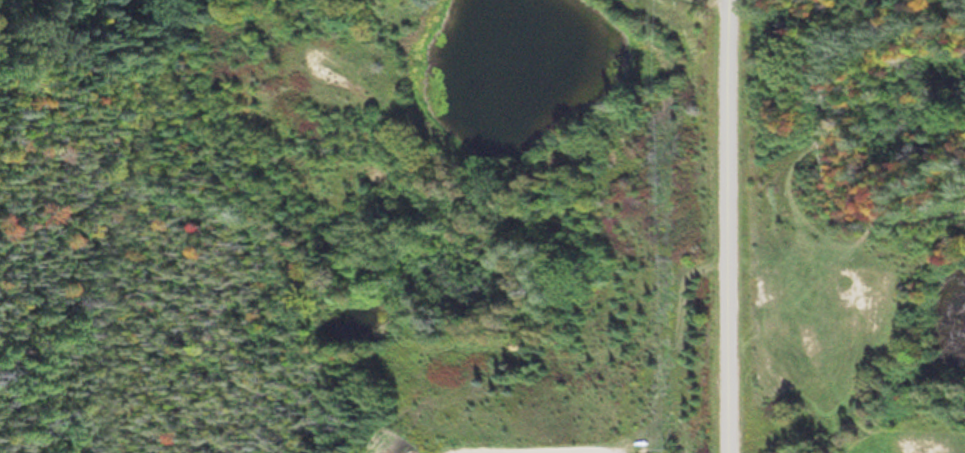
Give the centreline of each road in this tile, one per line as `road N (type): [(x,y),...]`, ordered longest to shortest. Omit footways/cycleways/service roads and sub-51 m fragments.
road 1 (residential): [(739,452),(737,0)]

